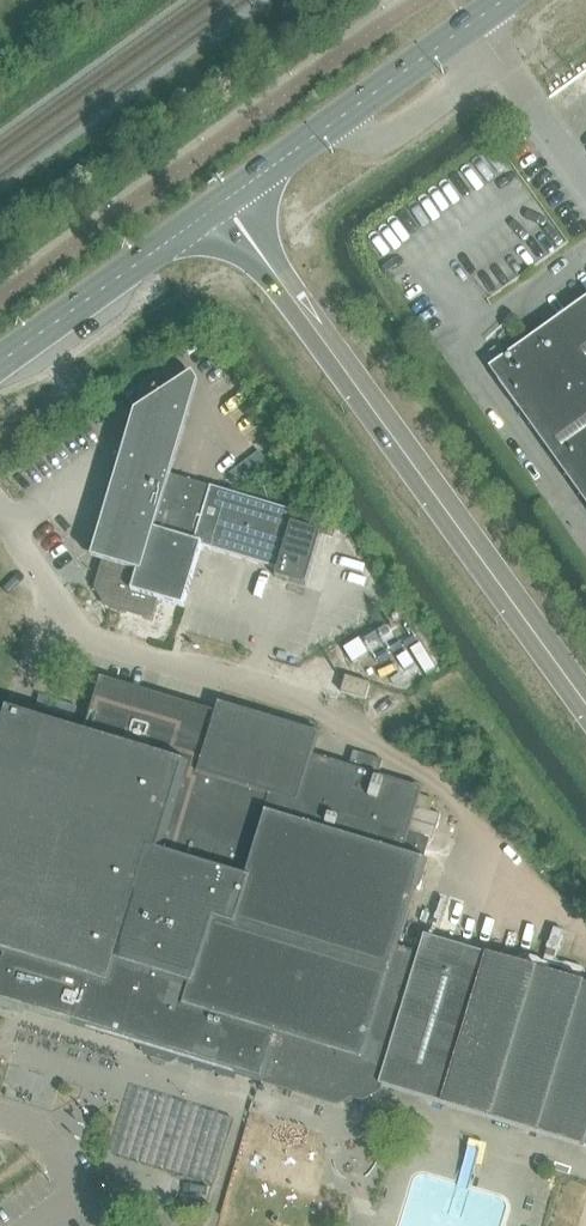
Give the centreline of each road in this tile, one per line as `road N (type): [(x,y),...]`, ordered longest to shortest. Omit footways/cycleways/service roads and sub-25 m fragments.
road 1 (trunk): [(214,211),(585,715)]
road 2 (trunk): [(585,683),(236,195)]
road 3 (secondary): [(236,195),(505,0)]
road 4 (secondary): [(0,363),(214,211)]

